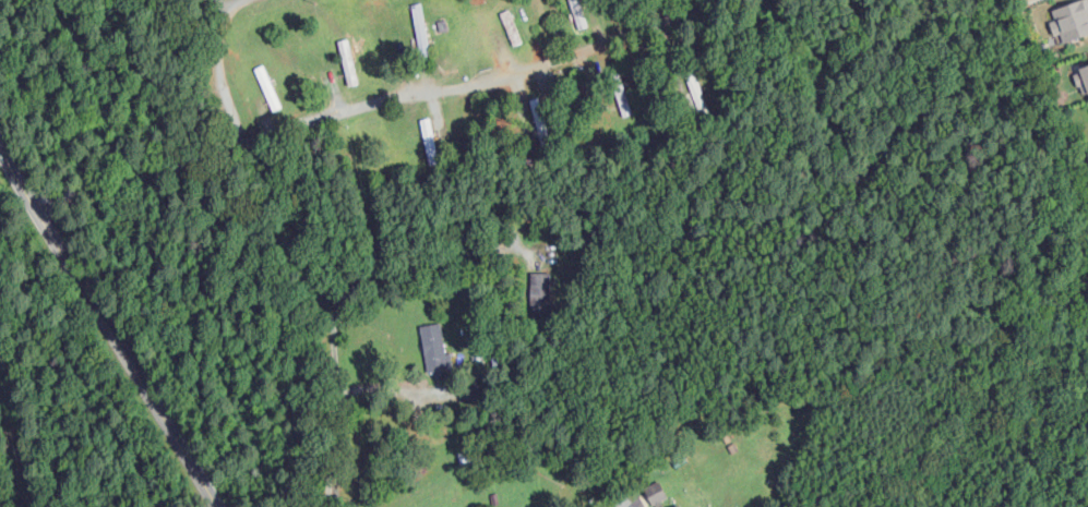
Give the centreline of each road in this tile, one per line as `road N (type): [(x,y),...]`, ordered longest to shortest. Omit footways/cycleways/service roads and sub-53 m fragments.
road 1 (residential): [(741,0),(478,88),(383,102),(236,149)]
road 2 (residential): [(216,506),(0,154)]
road 3 (residential): [(236,149),(27,201)]
road 4 (residential): [(236,149),(216,17),(226,0)]

